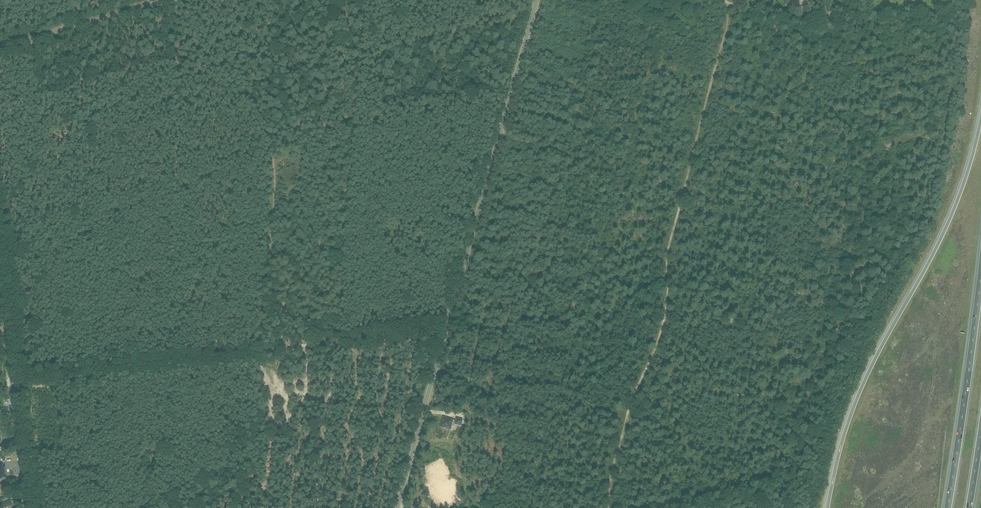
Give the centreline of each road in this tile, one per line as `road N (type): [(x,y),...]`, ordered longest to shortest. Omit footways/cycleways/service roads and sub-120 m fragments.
road 1 (unclassified): [(397,507),(537,0)]
road 2 (track): [(609,507),(630,402),(662,325),(670,238),(731,3)]
road 3 (track): [(11,376),(446,327)]
road 4 (motorway): [(980,120),(944,231),(860,391),(827,507)]
road 5 (track): [(280,0),(258,351)]
road 6 (track): [(364,0),(335,344)]
road 7 (motorway): [(980,275),(947,507)]
road 8 (unclassified): [(27,507),(0,285)]
road 9 (track): [(751,8),(850,26),(912,19),(918,7)]
road 10 (unclassified): [(0,46),(166,0)]

